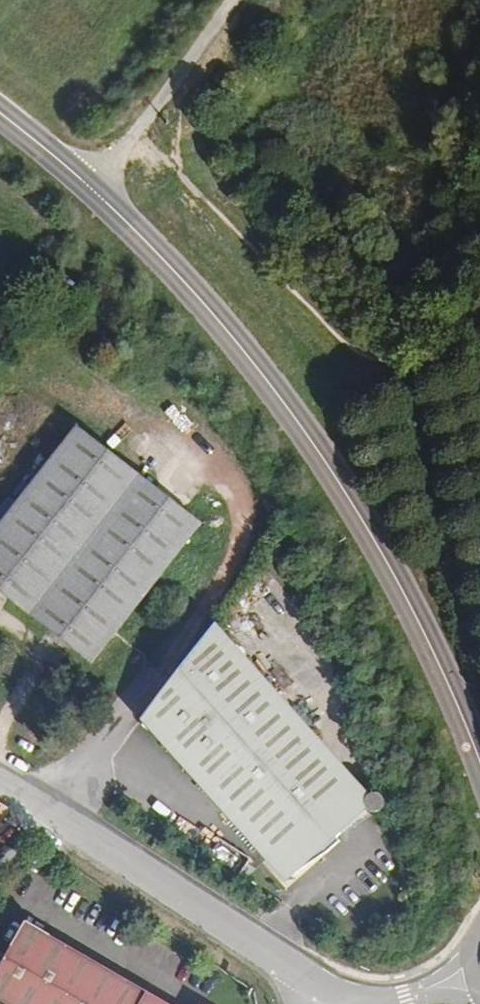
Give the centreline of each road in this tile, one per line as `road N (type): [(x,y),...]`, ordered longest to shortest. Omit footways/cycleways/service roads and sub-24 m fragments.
road 1 (secondary): [(479,760),(423,627),(312,444),(206,306),(91,189)]
road 2 (unclassified): [(338,995),(0,779)]
road 3 (unclassified): [(238,0),(91,189)]

